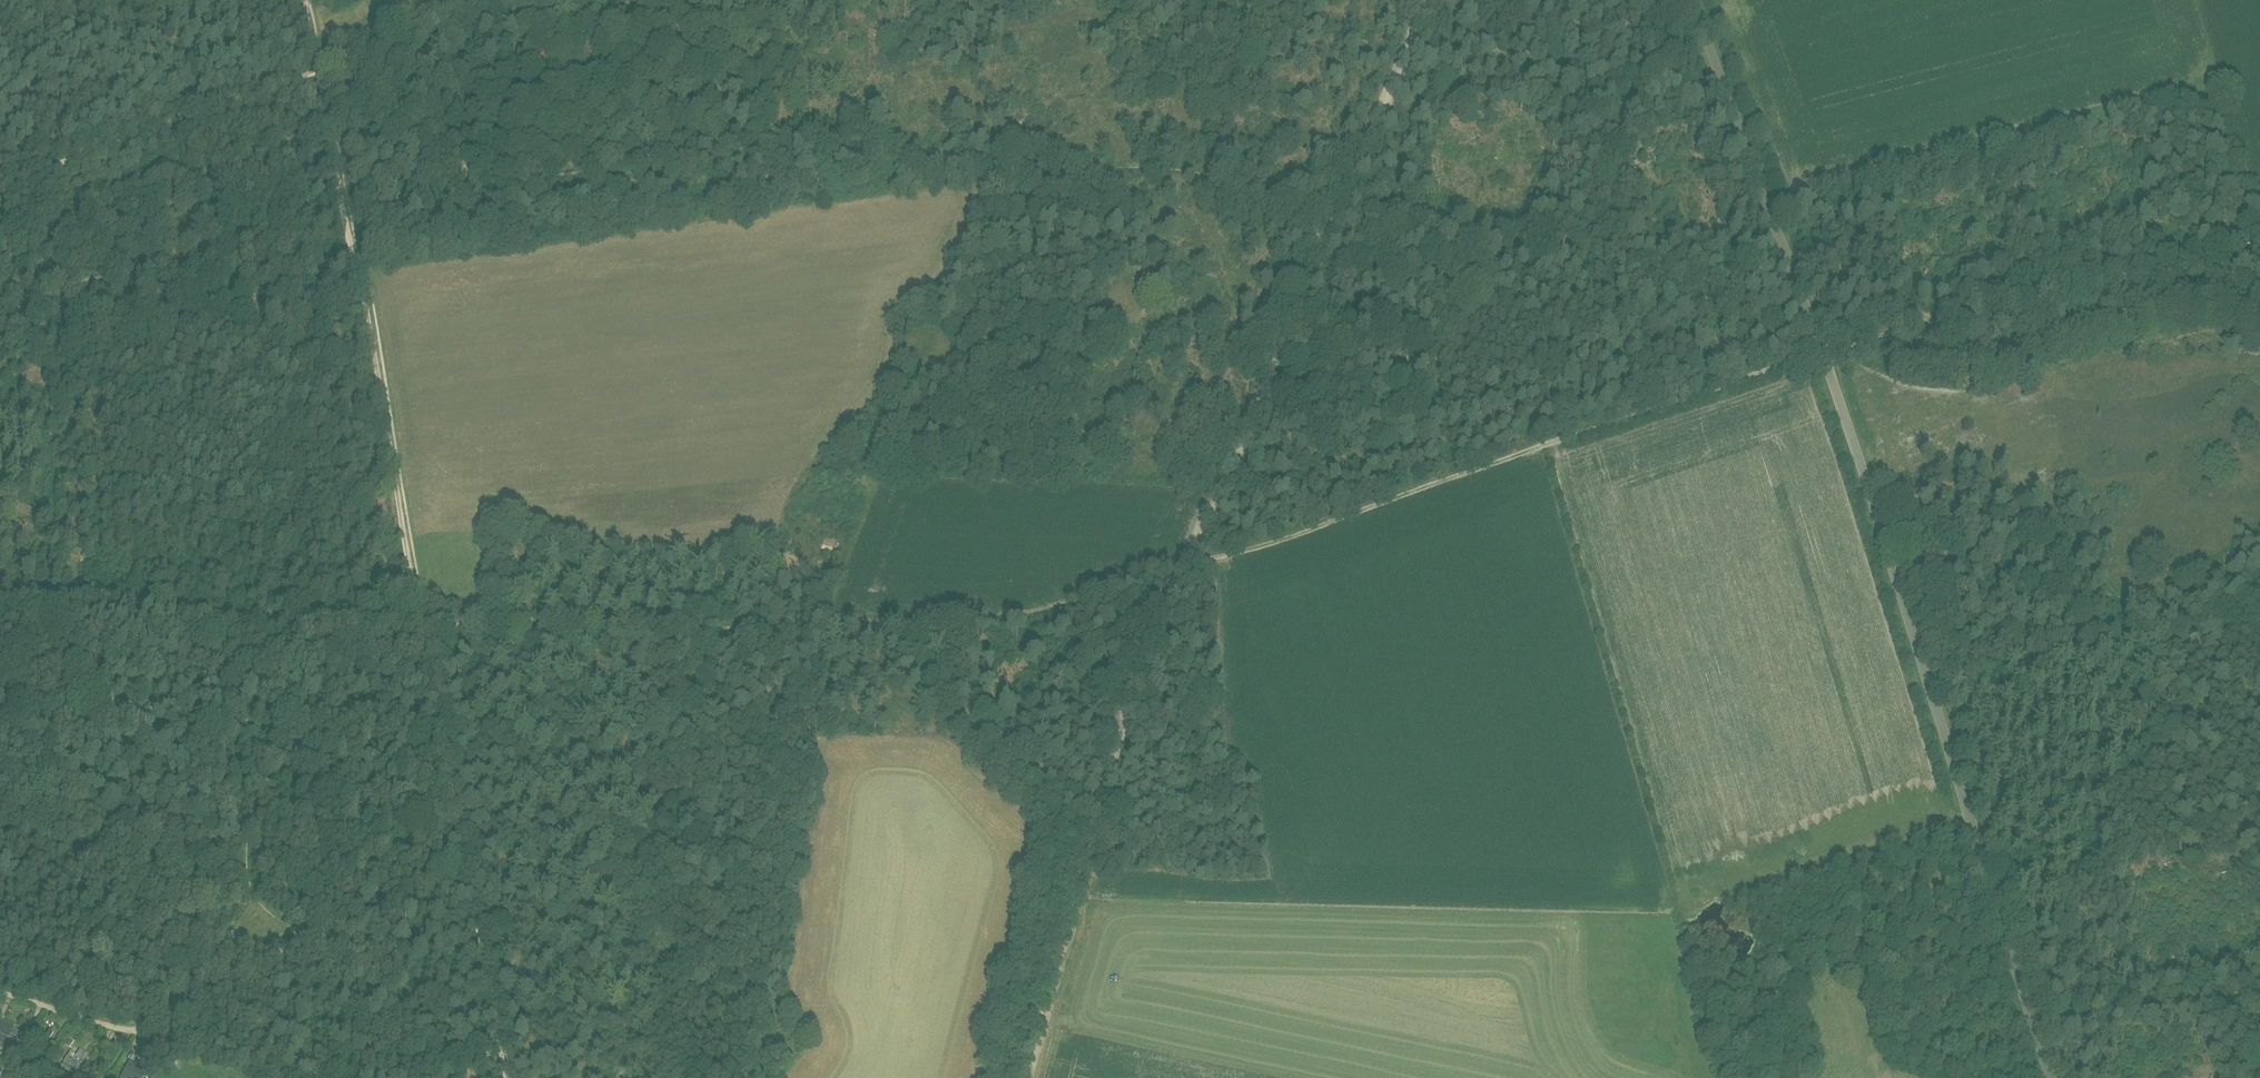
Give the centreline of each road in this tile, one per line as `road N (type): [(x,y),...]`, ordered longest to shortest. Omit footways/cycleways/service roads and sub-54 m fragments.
road 1 (unclassified): [(2049,1077),(1844,417),(1690,0)]
road 2 (track): [(1090,863),(1191,562),(1429,0)]
road 3 (track): [(1191,562),(1343,518),(1821,351)]
road 4 (track): [(421,624),(506,1077)]
road 5 (track): [(1821,351),(2255,240)]
road 6 (track): [(346,225),(421,624)]
road 7 (track): [(1191,562),(1004,621),(816,624)]
road 8 (track): [(0,188),(315,69)]
road 9 (track): [(1026,1077),(1090,863)]
road 10 (track): [(322,67),(515,0)]
road 11 (track): [(315,69),(346,225)]

